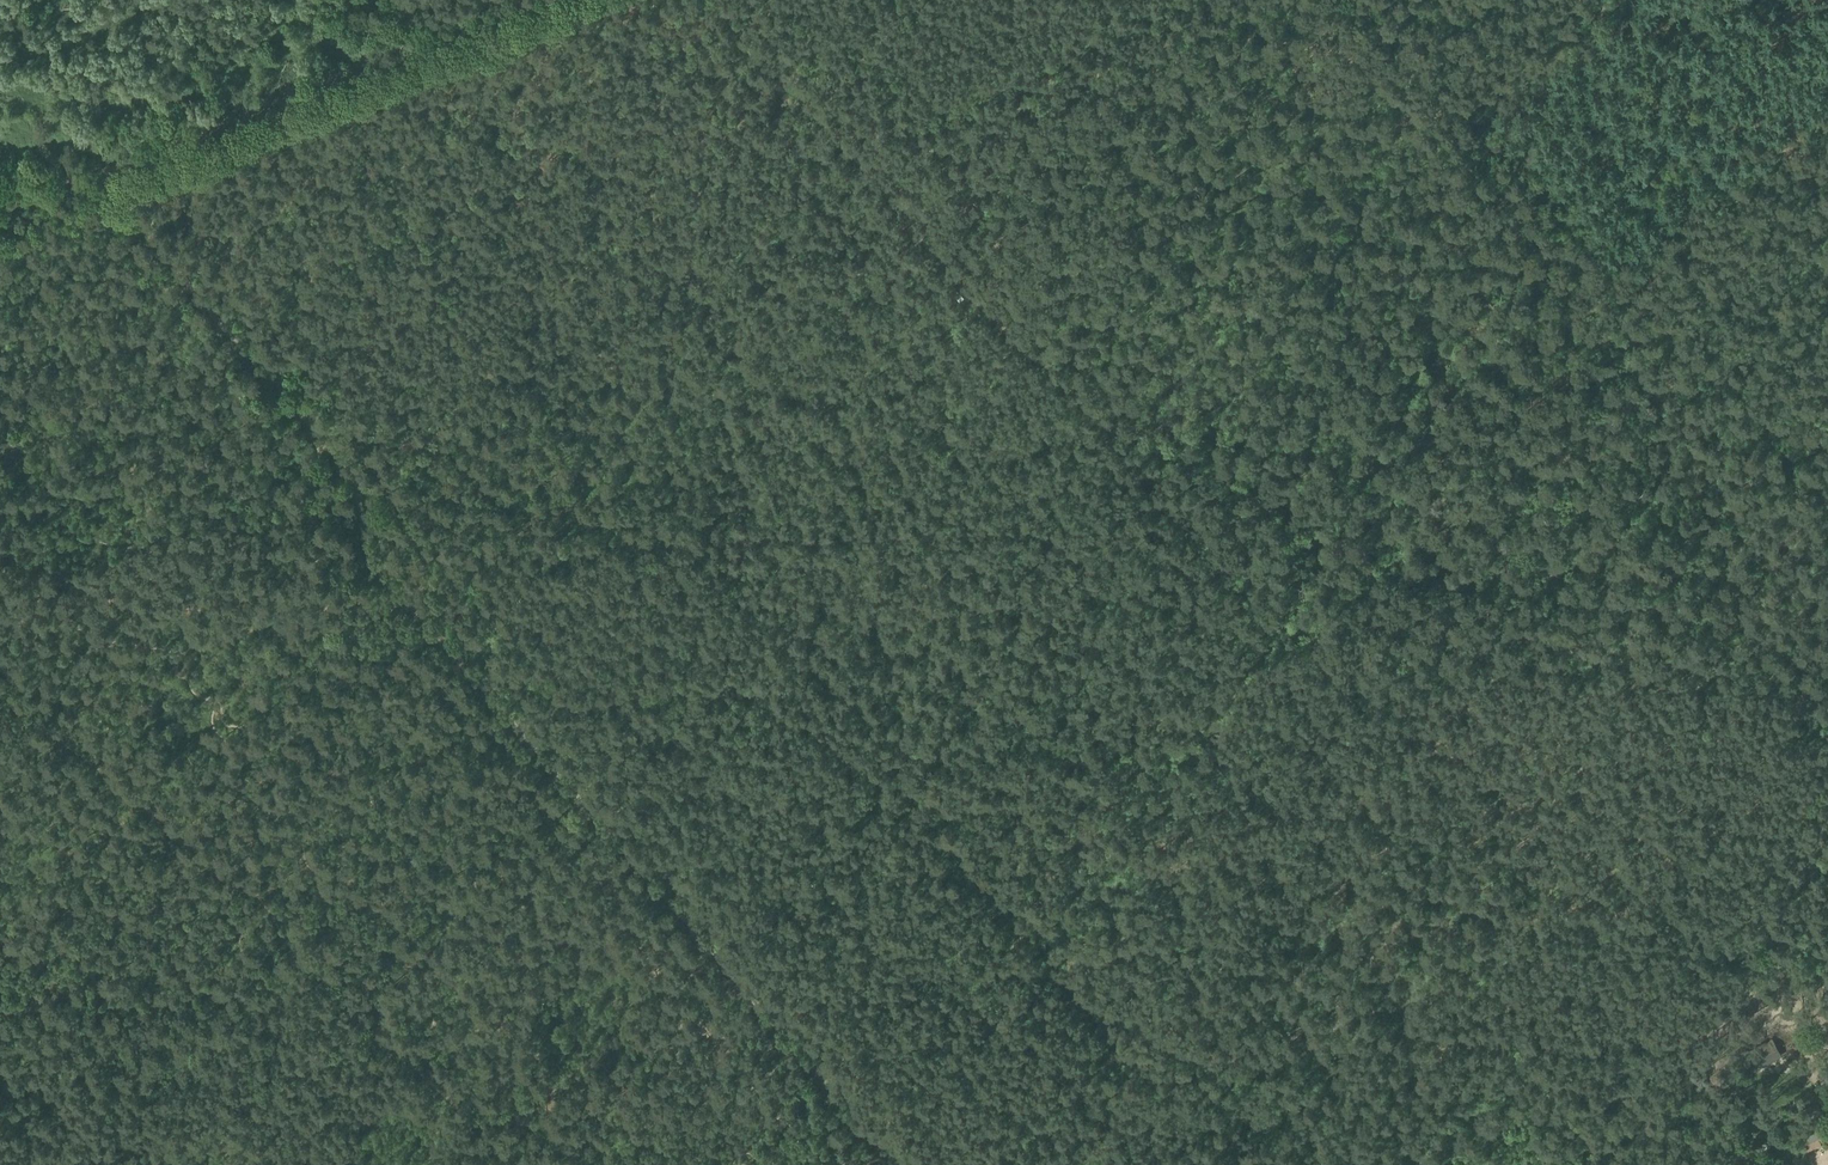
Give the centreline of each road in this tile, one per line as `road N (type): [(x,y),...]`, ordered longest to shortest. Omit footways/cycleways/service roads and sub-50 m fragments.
road 1 (track): [(459,668),(894,1164)]
road 2 (track): [(93,175),(530,0)]
road 3 (track): [(93,175),(326,442)]
road 4 (track): [(332,456),(352,491),(357,551),(459,668)]

